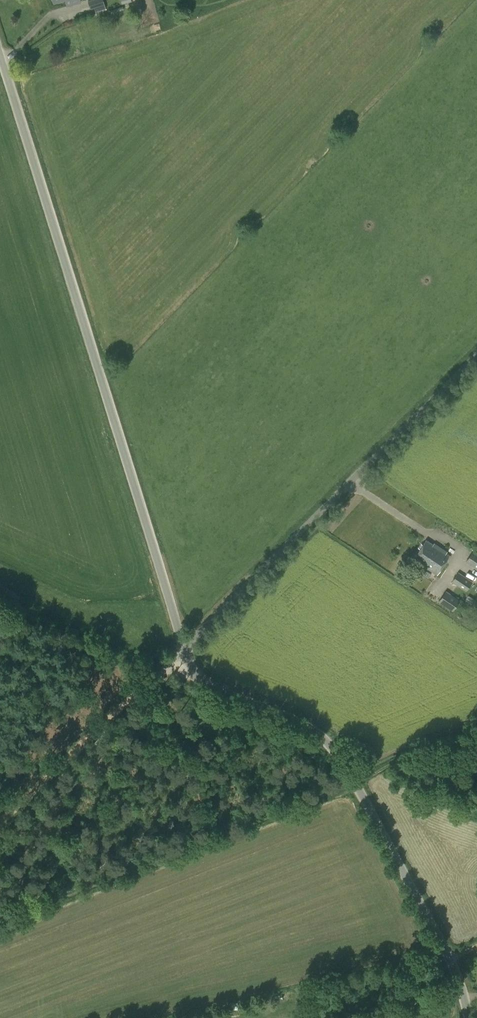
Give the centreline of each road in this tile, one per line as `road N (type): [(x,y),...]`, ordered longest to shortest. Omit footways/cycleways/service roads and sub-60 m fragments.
road 1 (unclassified): [(184,647),(0,58)]
road 2 (unclassified): [(466,1017),(452,964),(334,750),(304,724),(200,679),(184,647)]
road 3 (unclassified): [(184,647),(476,354)]
road 4 (track): [(153,679),(0,823)]

